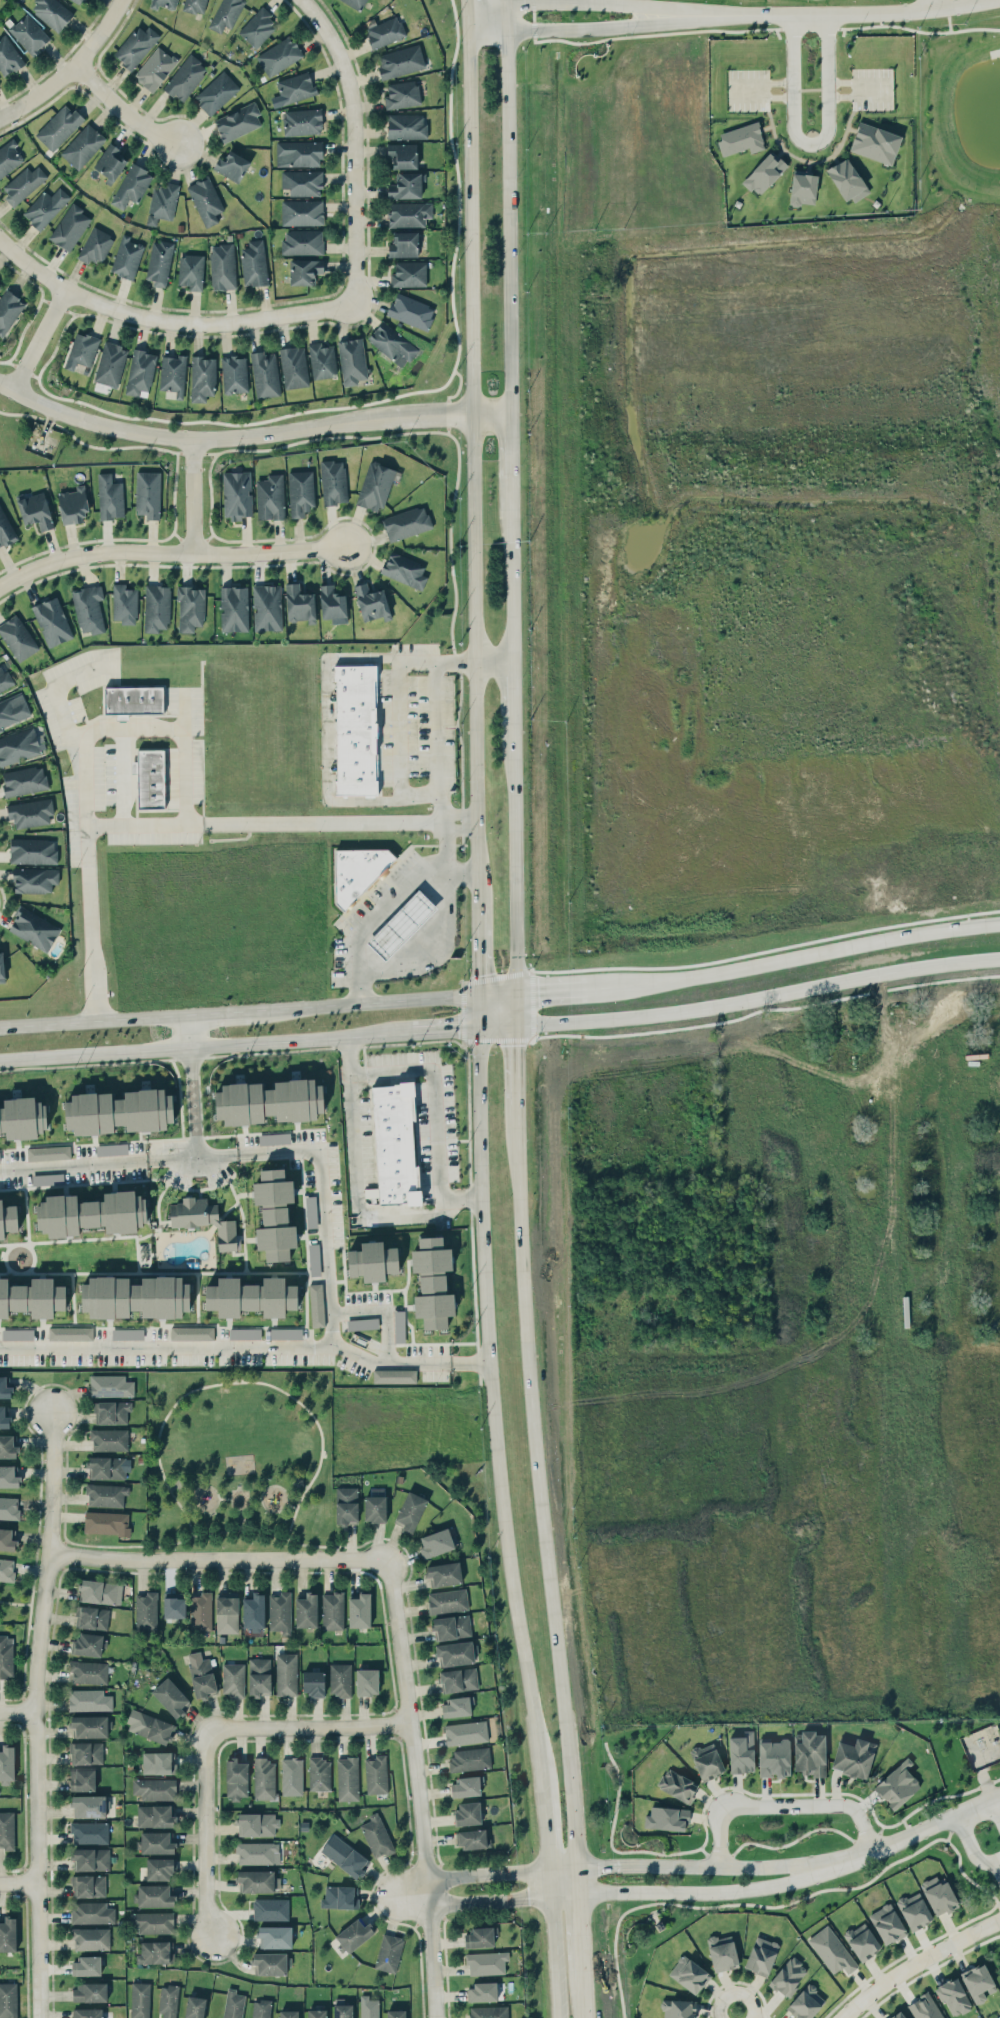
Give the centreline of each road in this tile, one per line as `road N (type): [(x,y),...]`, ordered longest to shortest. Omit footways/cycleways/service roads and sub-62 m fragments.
road 1 (secondary): [(469,16),(482,907)]
road 2 (secondary): [(480,1029),(500,1467),(543,1790)]
road 3 (secondary): [(578,1863),(526,1315),(518,1103)]
road 4 (residential): [(0,1347),(335,1345),(320,1159),(307,1150),(236,1153)]
road 5 (residential): [(44,2017),(36,1712),(60,1410)]
road 6 (tertiary): [(15,390),(84,420),(192,440),(513,416)]
road 7 (secondary): [(515,1025),(624,1018),(915,965),(999,958)]
road 8 (secondary): [(999,924),(630,985),(517,992)]
road 9 (residential): [(439,2017),(433,1876),(385,1565)]
road 10 (secondary): [(513,416),(502,0)]
road 11 (secondary): [(0,1061),(412,1034)]
road 12 (residential): [(0,237),(66,289),(165,321),(226,324),(358,303)]
road 13 (residential): [(0,585),(105,551),(350,545)]
road 14 (residential): [(550,1866),(401,1876),(390,1888),(390,1907),(404,1912),(434,1902),(552,1893)]
road 15 (residential): [(385,1565),(51,1552)]
road 16 (residential): [(358,303),(360,132),(351,78),(326,22),(306,0)]
road 17 (tertiary): [(982,0),(908,11),(687,14)]
road 18 (tertiary): [(580,1891),(758,1887),(858,1856)]
road 19 (tertiary): [(858,1856),(782,1865),(578,1863)]
road 20 (residential): [(794,14),(795,134),(814,143),(828,130),(828,14)]
road 21 (secondary): [(517,992),(517,725)]
road 22 (residential): [(874,1850),(848,1804),(721,1803),(721,1865)]
road 23 (secondary): [(483,995),(250,1011)]
road 24 (tertiary): [(469,16),(503,30),(643,25),(687,14)]
road 25 (residential): [(206,1730),(213,1939)]
road 26 (residential): [(411,1723),(206,1730)]
road 27 (residential): [(188,1015),(198,1155),(145,1159)]
road 28 (secondary): [(188,1015),(0,1028)]
road 29 (tertiary): [(687,14),(576,1),(502,3)]
road 30 (residential): [(842,2017),(889,1980),(999,1921)]
road 31 (secondary): [(516,660),(514,479)]
road 32 (residential): [(125,0),(78,66),(0,119)]
road 33 (tertiary): [(999,1792),(858,1856)]
road 34 (residential): [(145,1159),(0,1170)]
road 35 (residential): [(78,66),(122,110),(180,145)]
road 36 (secondary): [(552,1893),(561,2017)]

